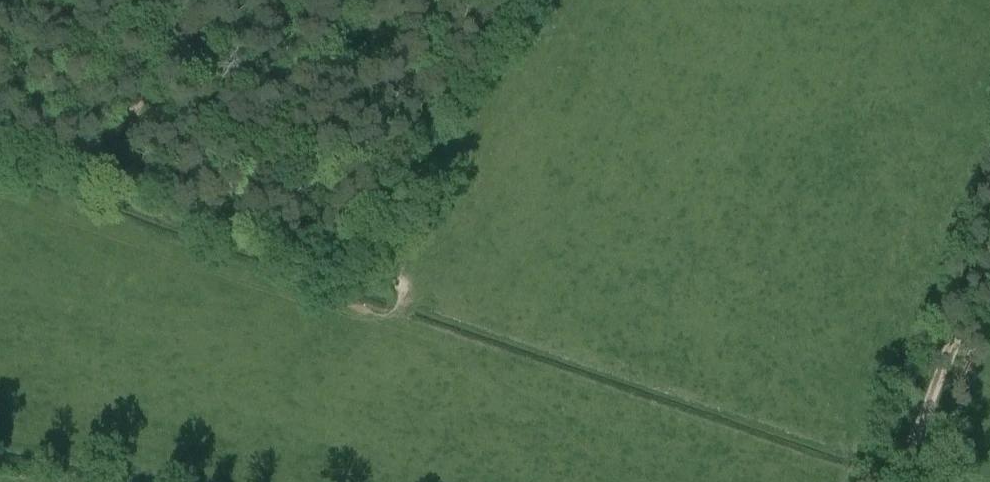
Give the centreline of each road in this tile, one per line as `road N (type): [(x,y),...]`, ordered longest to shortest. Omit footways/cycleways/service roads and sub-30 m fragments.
road 1 (track): [(989,241),(897,481)]

